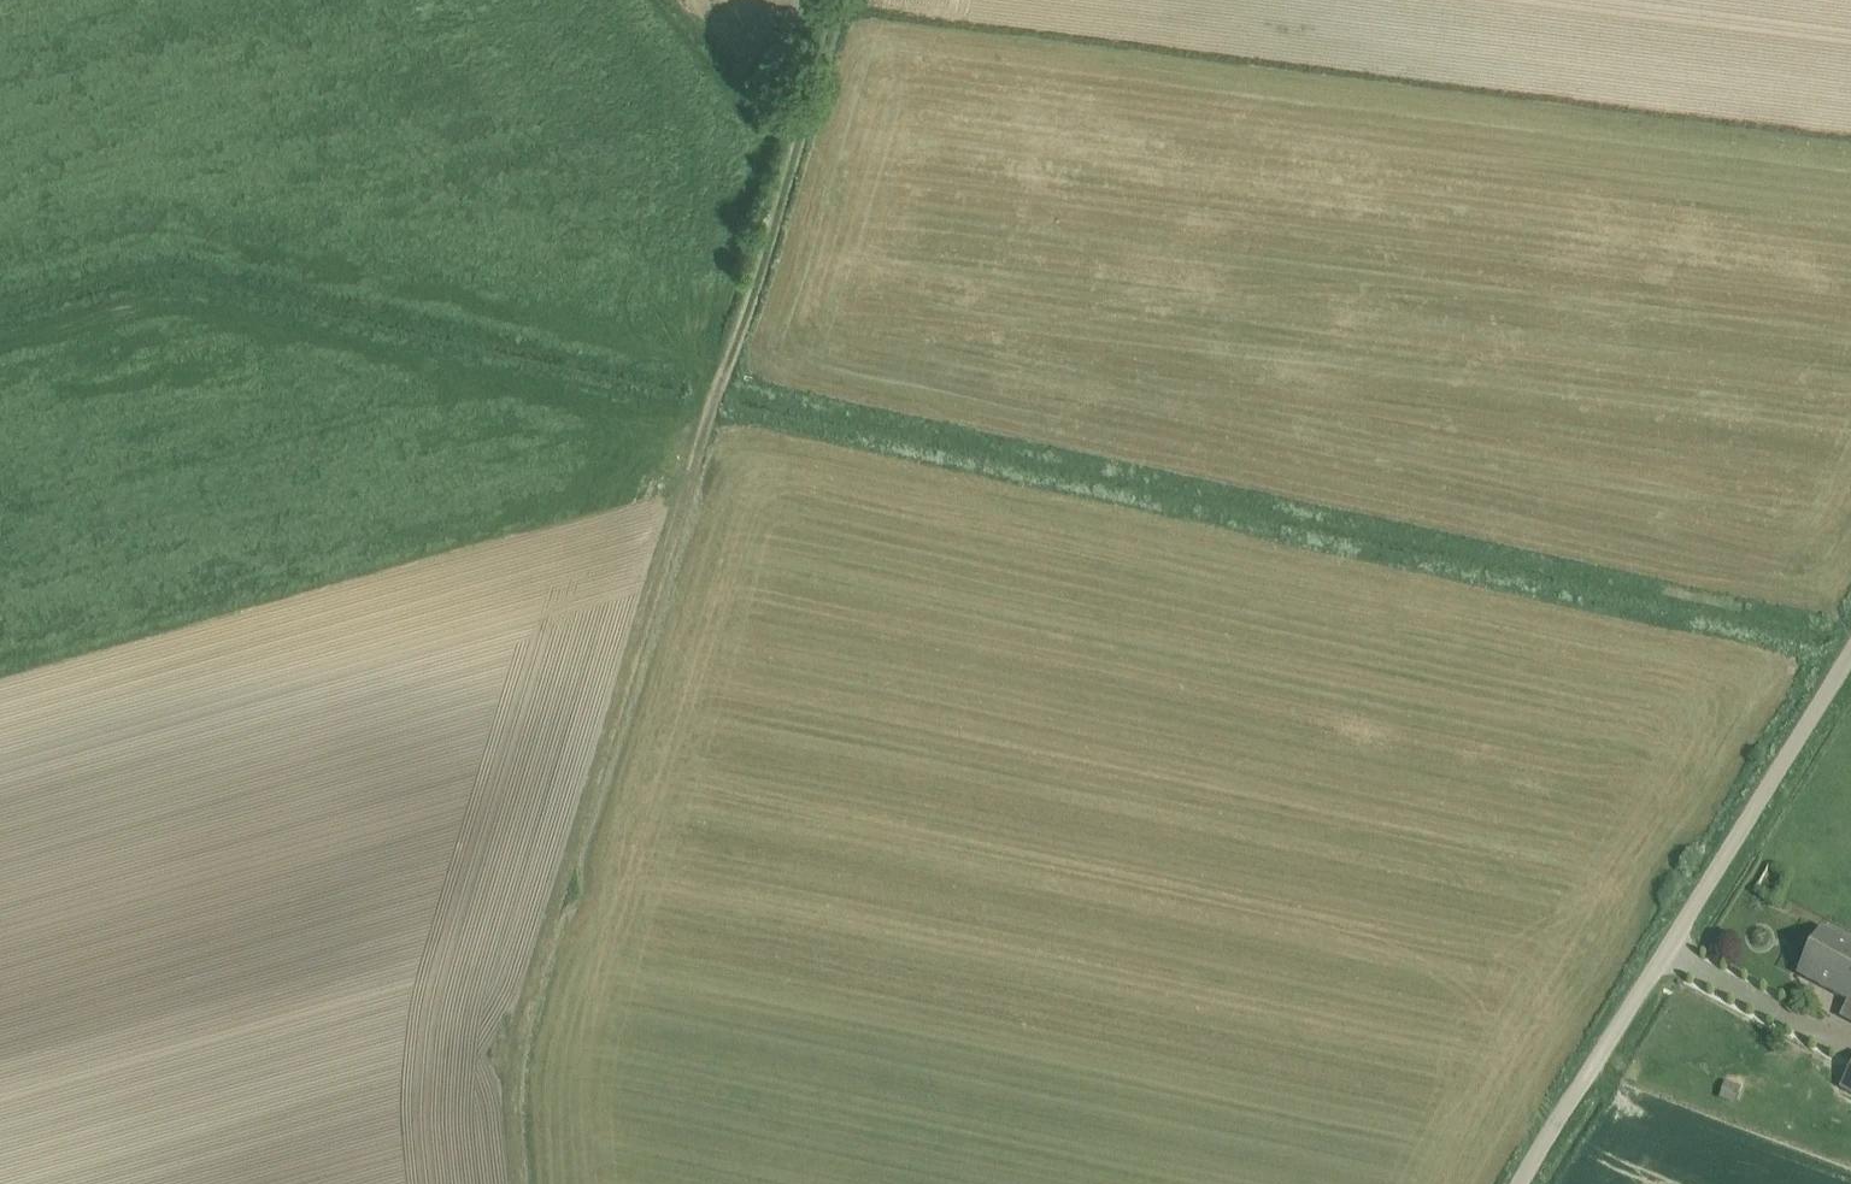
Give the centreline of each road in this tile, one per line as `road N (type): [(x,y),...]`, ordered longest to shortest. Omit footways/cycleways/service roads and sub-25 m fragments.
road 1 (unclassified): [(1523,1183),(1850,654)]
road 2 (track): [(845,0),(720,390)]

